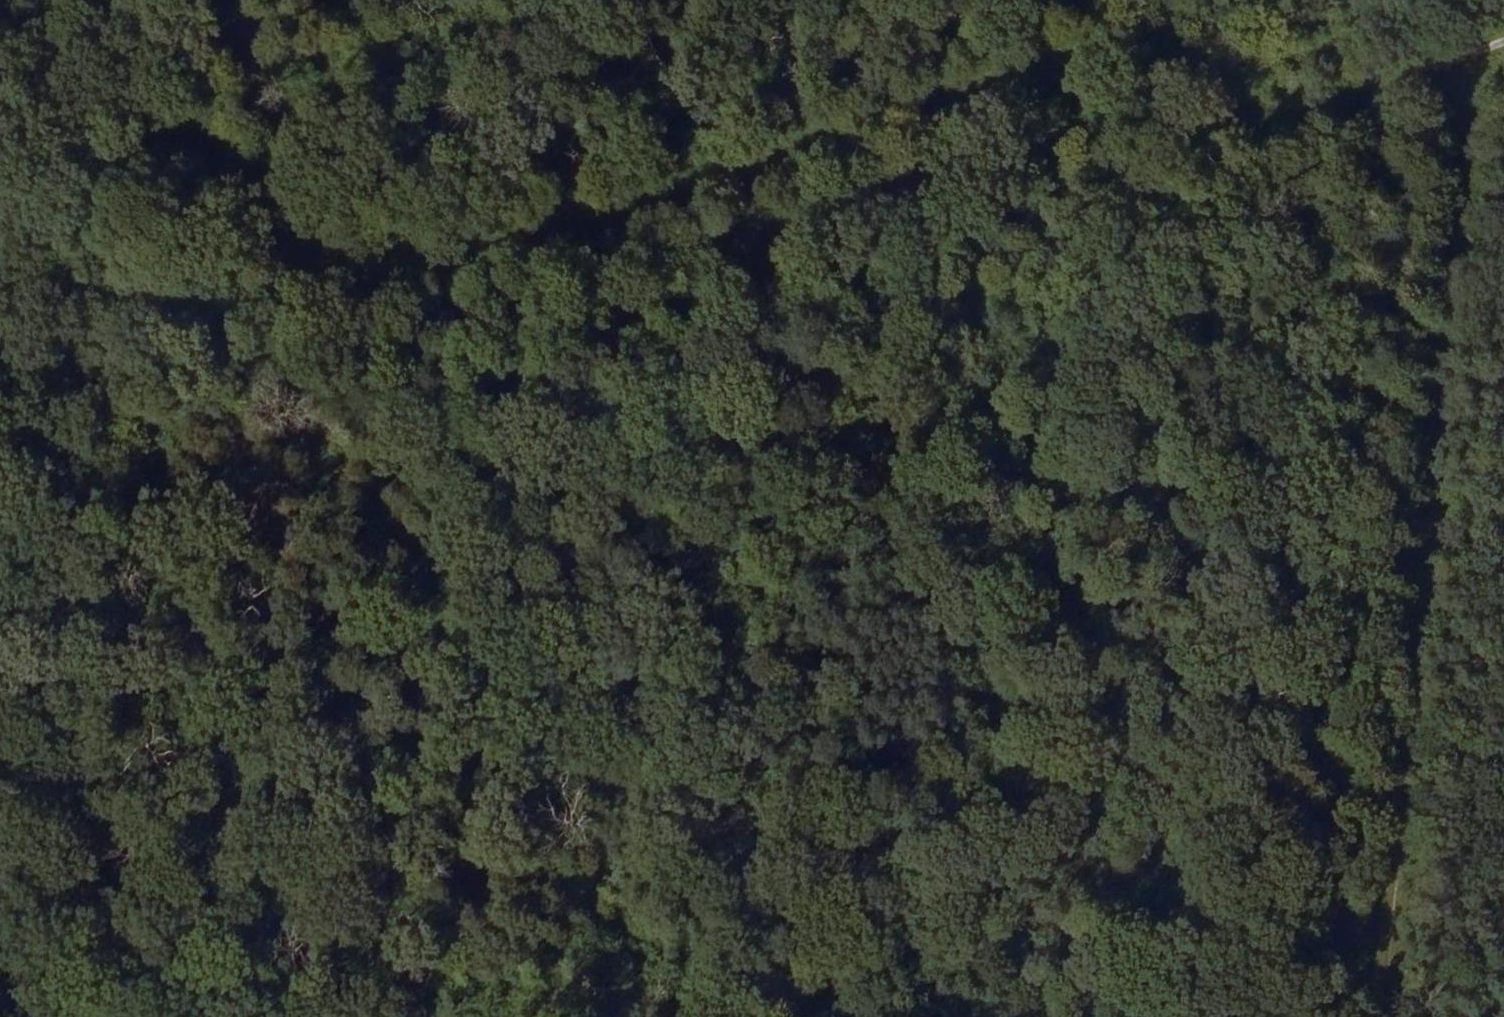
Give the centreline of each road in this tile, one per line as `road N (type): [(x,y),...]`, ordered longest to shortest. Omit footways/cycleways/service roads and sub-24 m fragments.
road 1 (track): [(1503,50),(1274,113)]

